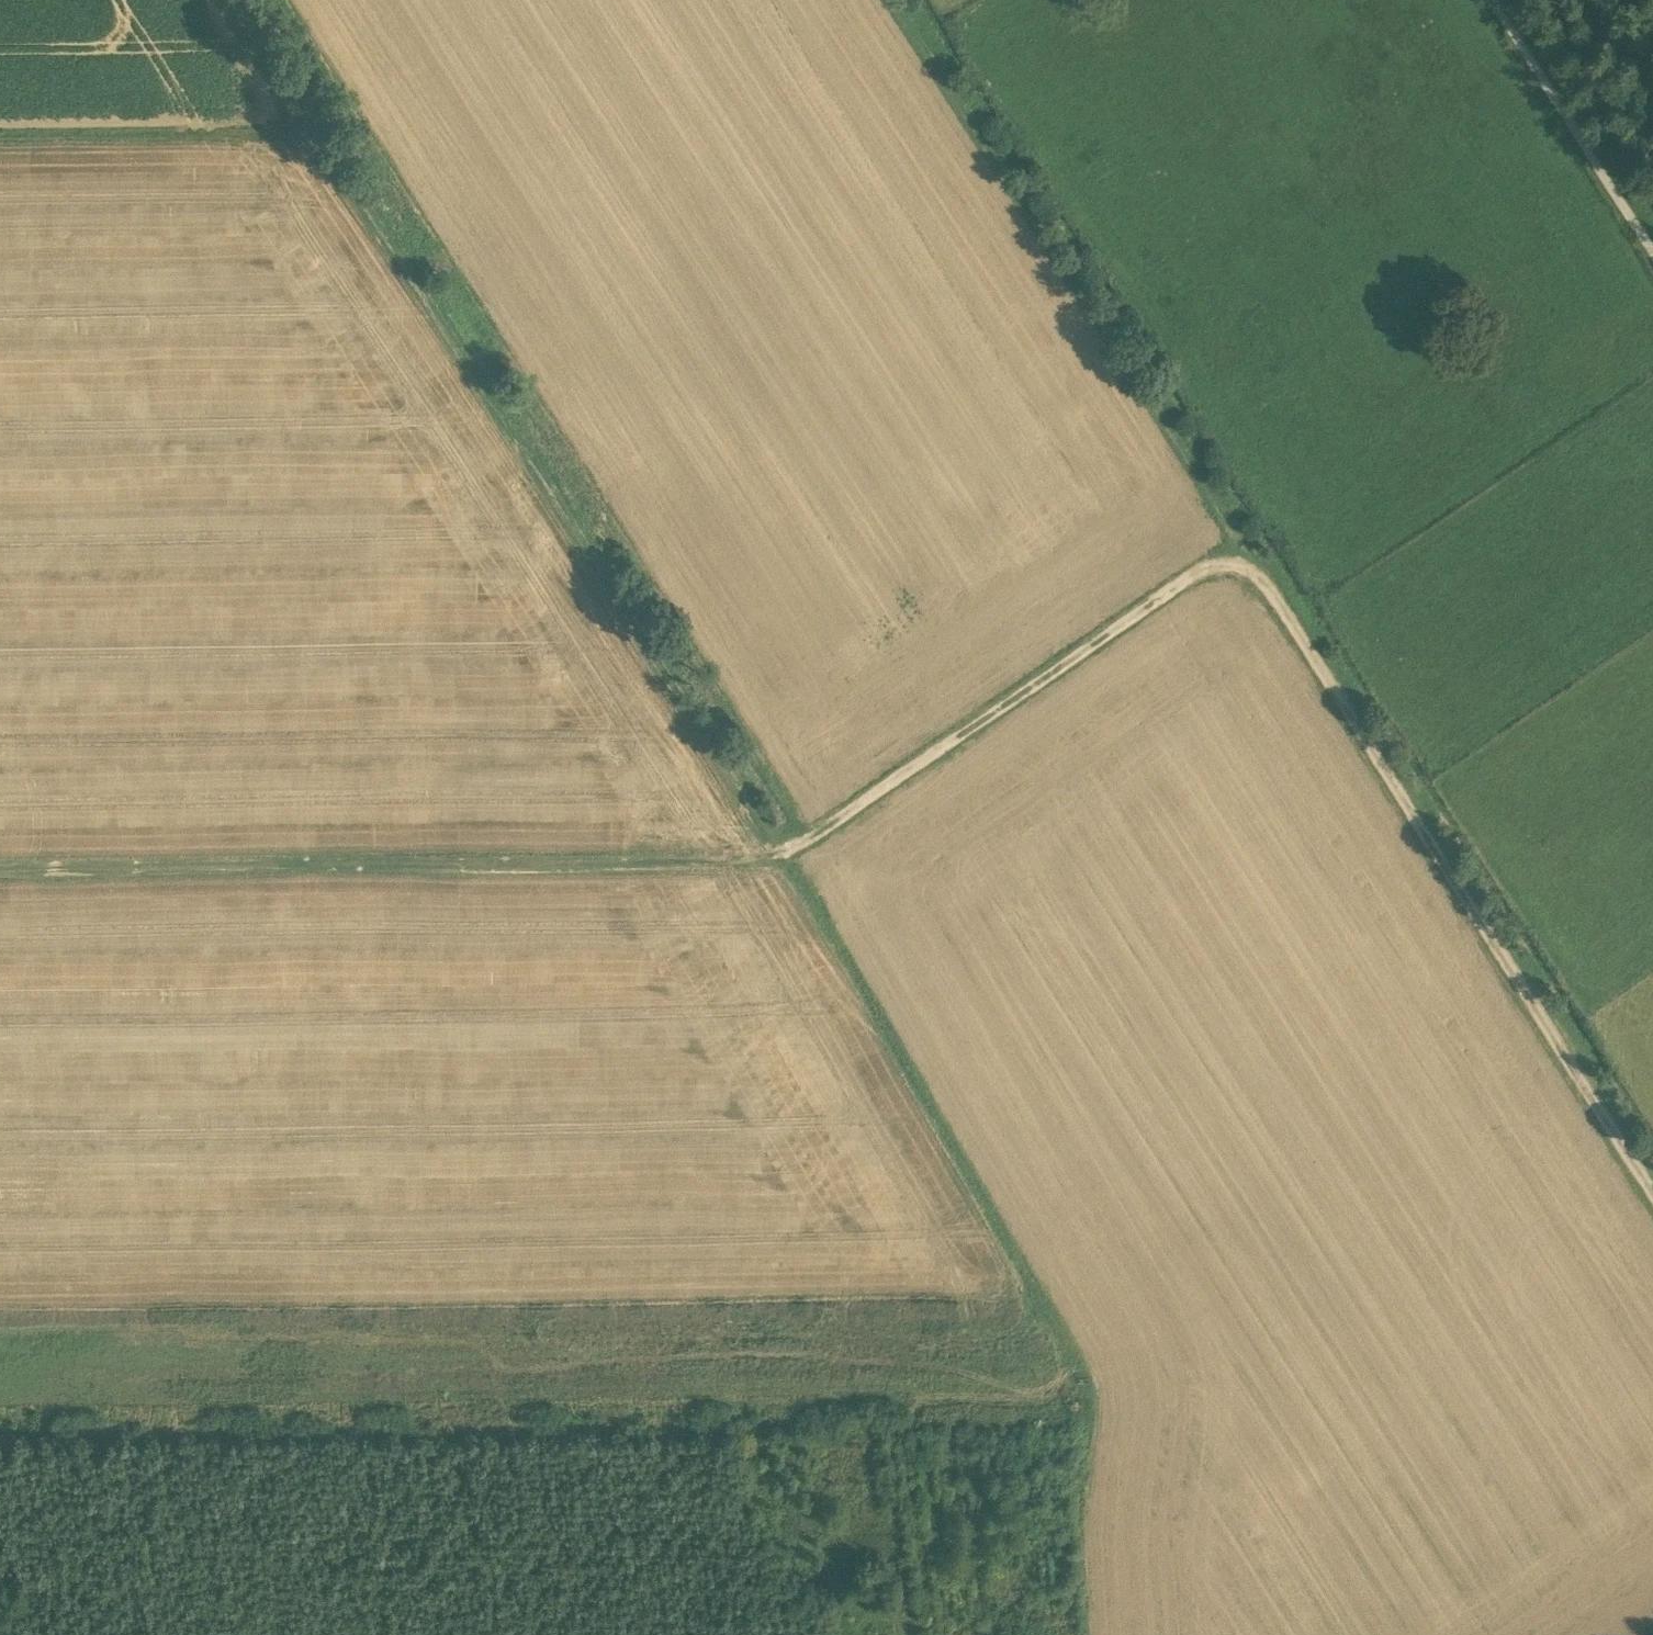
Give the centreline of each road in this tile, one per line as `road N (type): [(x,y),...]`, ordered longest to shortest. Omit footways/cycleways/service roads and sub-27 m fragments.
road 1 (track): [(1652,1191),(1269,589),(1231,563),(1209,569),(773,858),(0,870)]
road 2 (track): [(777,856),(371,215),(319,136),(309,136)]
road 3 (track): [(1231,563),(1229,522),(893,0)]
road 4 (track): [(785,852),(1078,1386)]
road 5 (track): [(0,141),(309,136)]
road 6 (track): [(1652,249),(1494,0)]
road 7 (track): [(228,0),(309,123),(309,136)]

